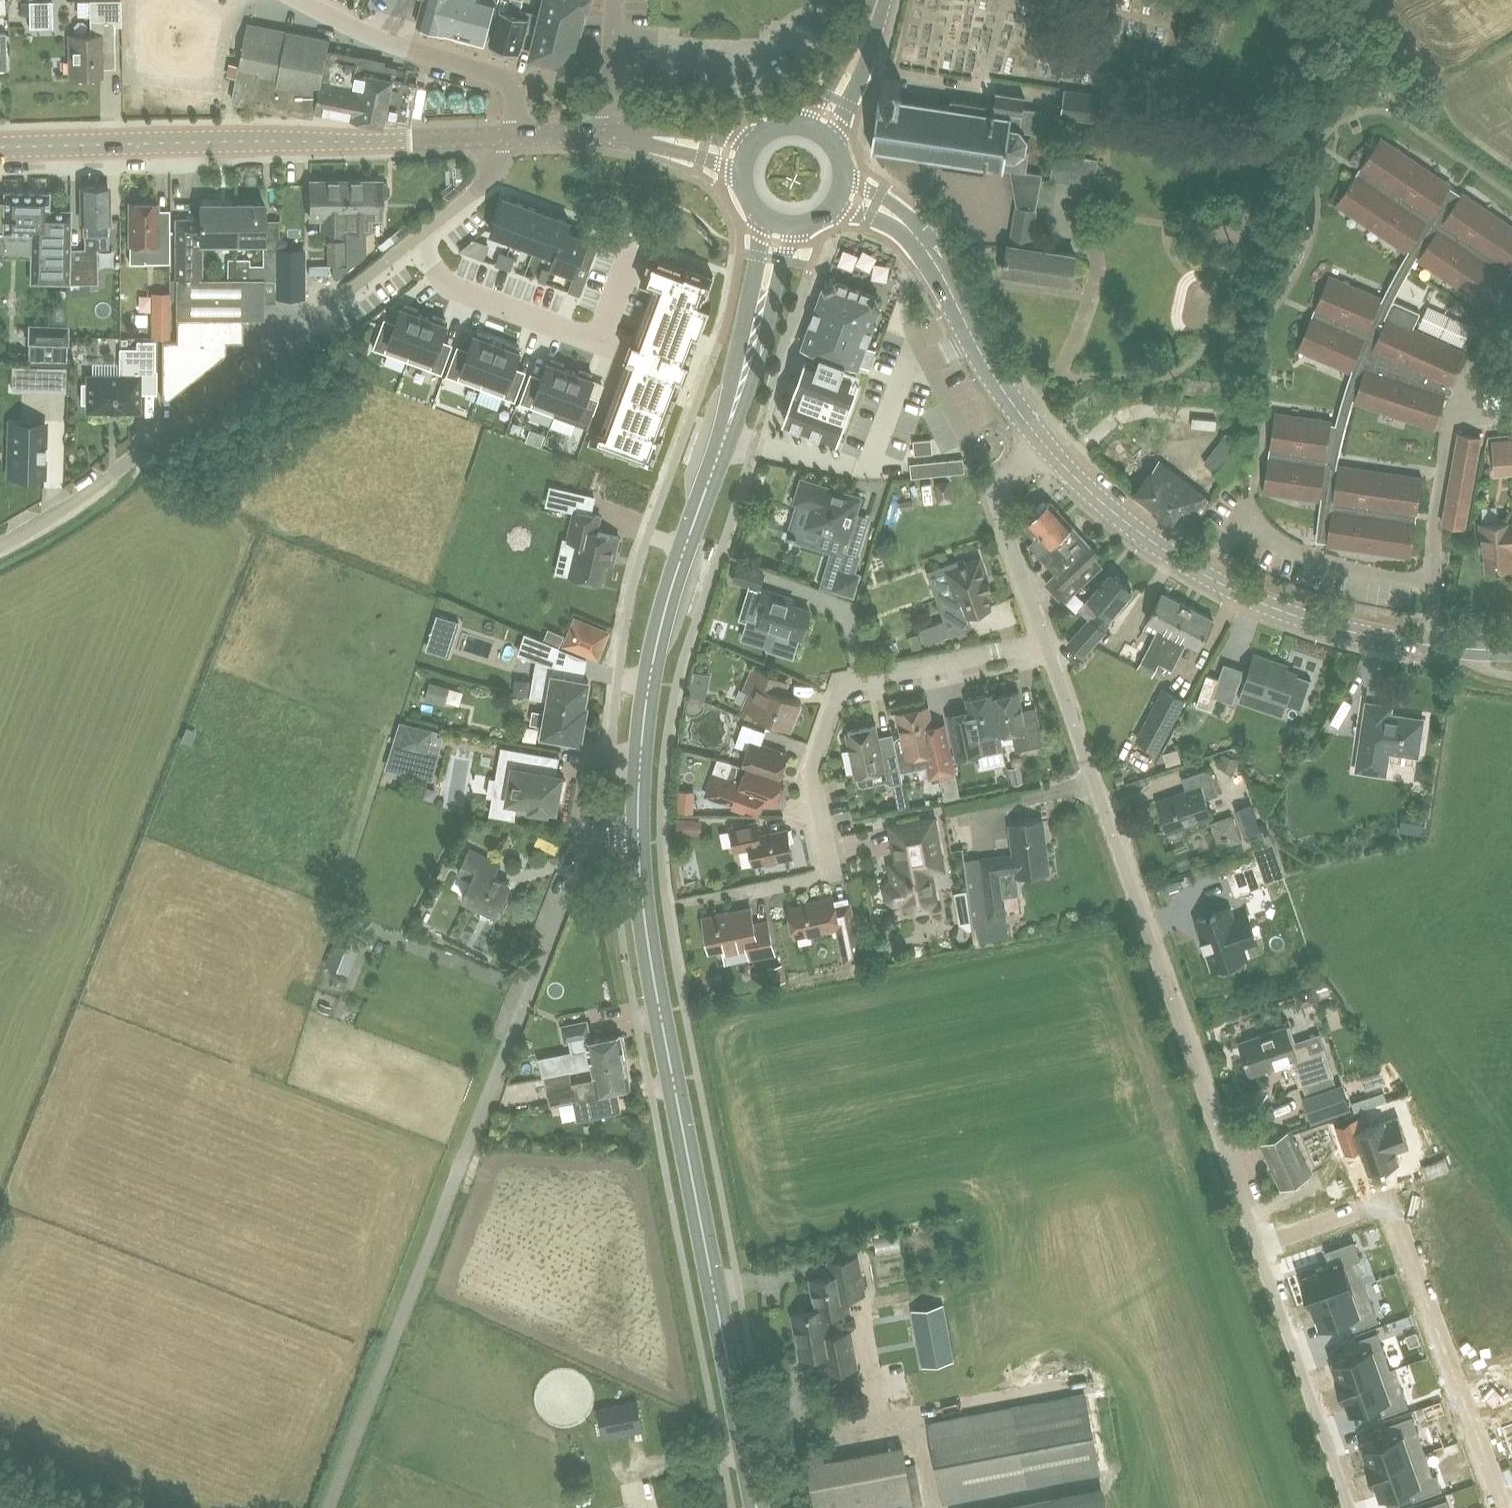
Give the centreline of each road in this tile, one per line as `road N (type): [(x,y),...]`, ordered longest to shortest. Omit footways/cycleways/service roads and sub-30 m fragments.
road 1 (residential): [(638,842),(593,846),(574,867),(328,1507)]
road 2 (secondary): [(757,1507),(645,932),(638,842)]
road 3 (residential): [(1263,1244),(1047,642)]
road 4 (secondary): [(638,842),(645,707),(664,615),(759,312)]
road 5 (residential): [(1047,642),(859,682),(840,696),(815,758),(829,869),(699,899)]
road 6 (unclassified): [(0,548),(86,499),(412,238)]
road 7 (secondary): [(0,149),(502,136)]
road 8 (residential): [(1503,1507),(1389,1198),(1263,1244)]
road 9 (residential): [(1357,1507),(1263,1244)]
road 10 (residential): [(518,136),(513,76),(398,39),(315,0)]
road 11 (residential): [(1207,574),(1234,530),(1252,526),(1348,572),(1432,582)]
road 12 (residential): [(412,238),(445,284),(624,348)]
road 13 (secondary): [(1040,439),(996,381),(911,230)]
road 14 (secondary): [(1429,645),(1325,626),(1207,574)]
road 15 (residential): [(1047,642),(998,496),(1002,479),(1040,439)]
road 16 (secondary): [(1207,574),(1076,479),(1040,439)]
road 17 (residential): [(1462,417),(1448,431),(1432,582)]
road 18 (unclassified): [(412,238),(487,181),(502,136)]
road 19 (residential): [(610,136),(617,0)]

